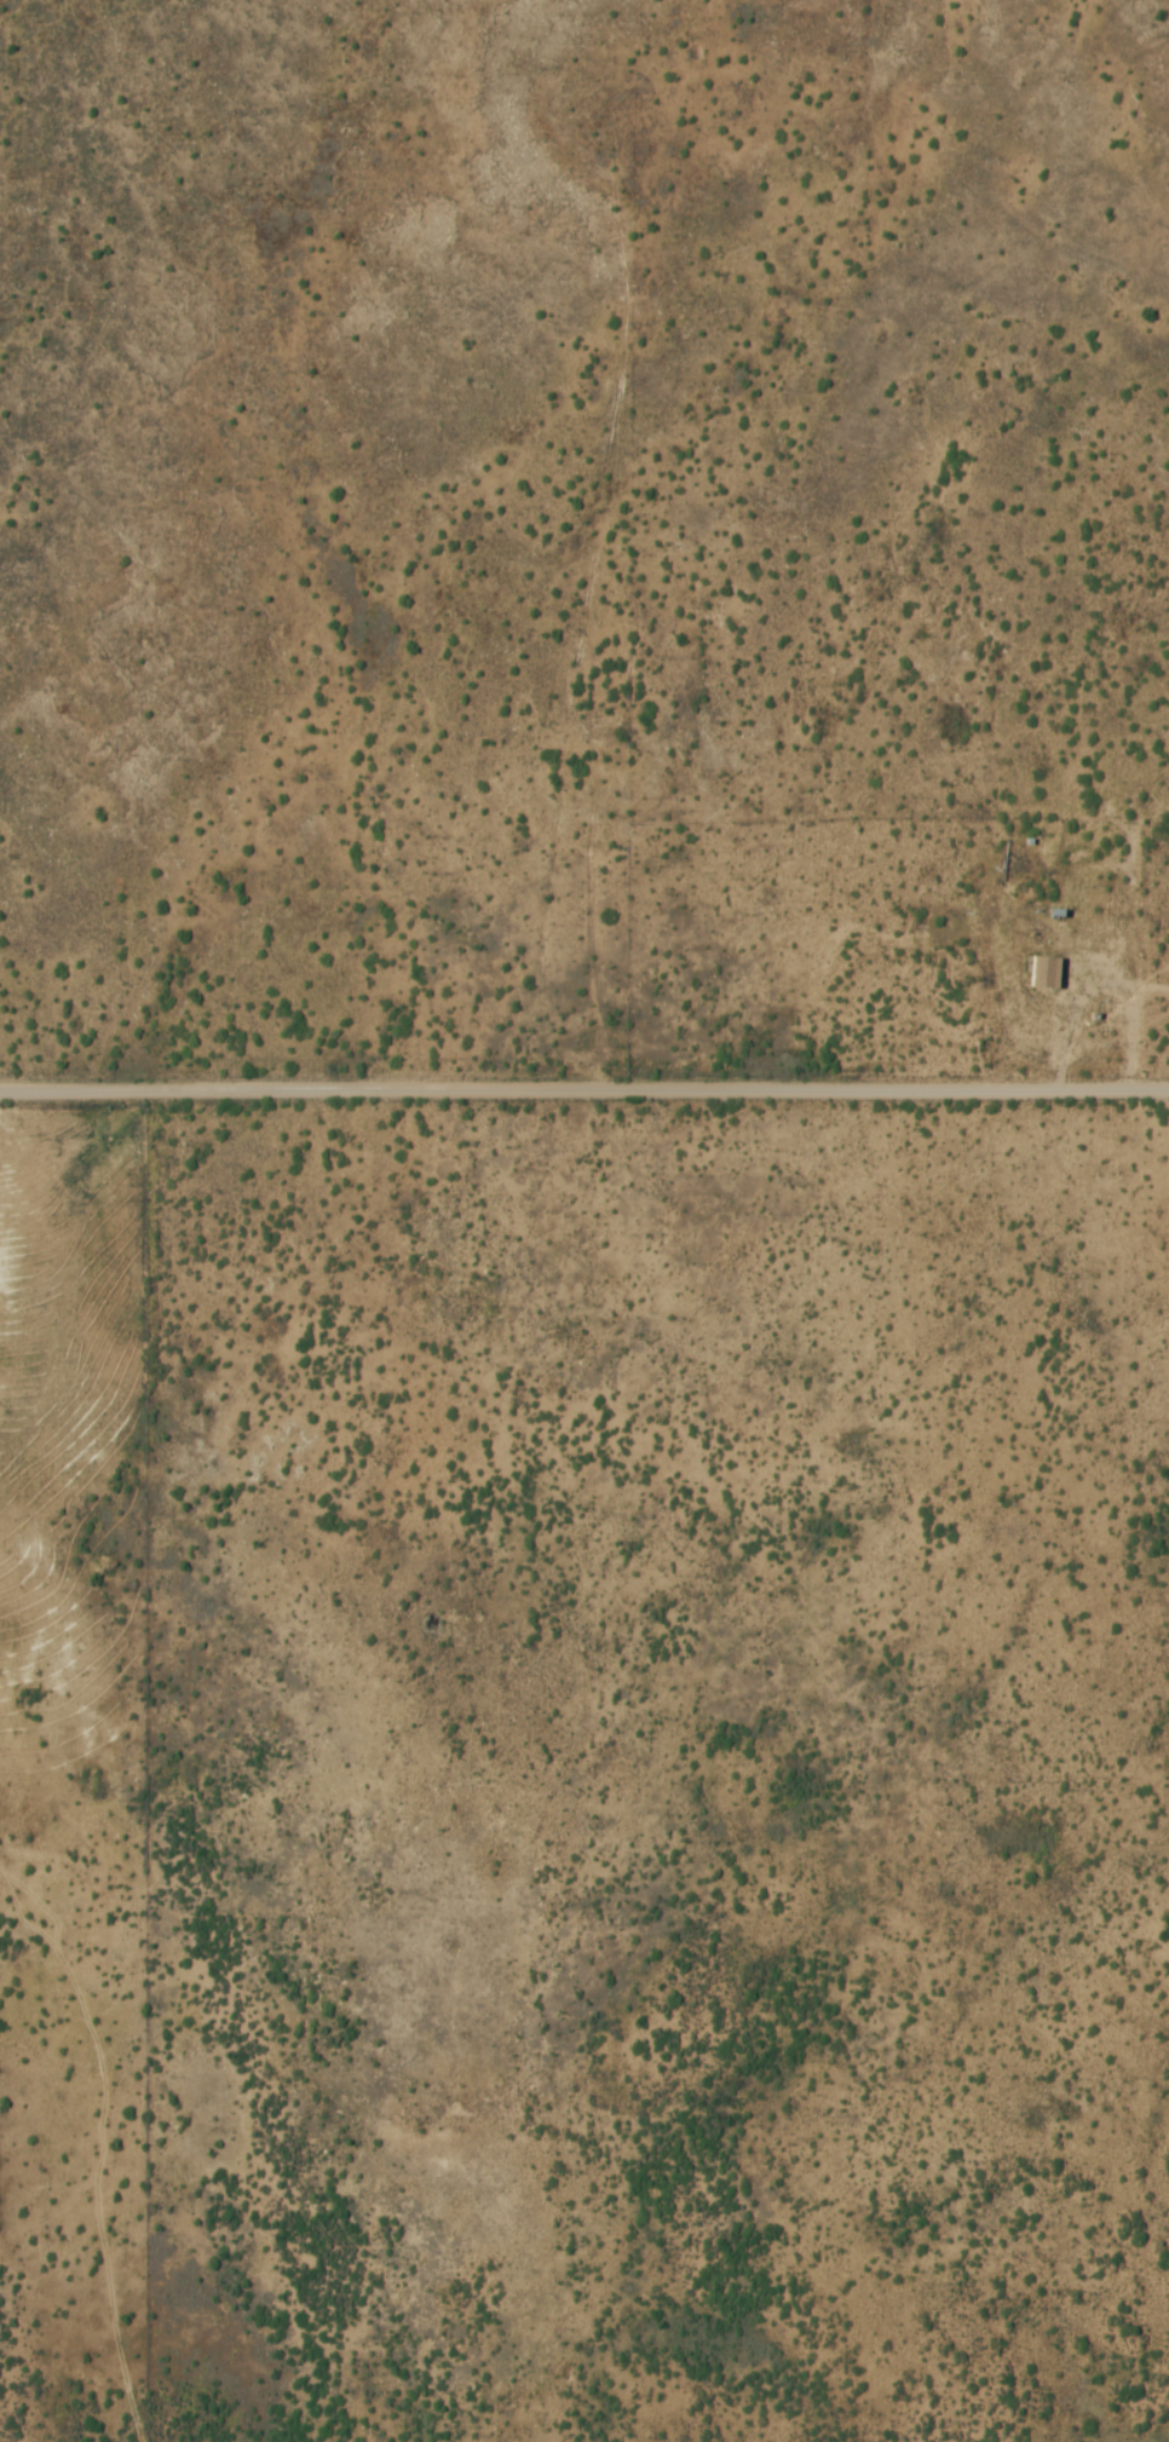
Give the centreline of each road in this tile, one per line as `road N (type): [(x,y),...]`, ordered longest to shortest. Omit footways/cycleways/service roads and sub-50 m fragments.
road 1 (residential): [(0,1090),(1168,1088)]

